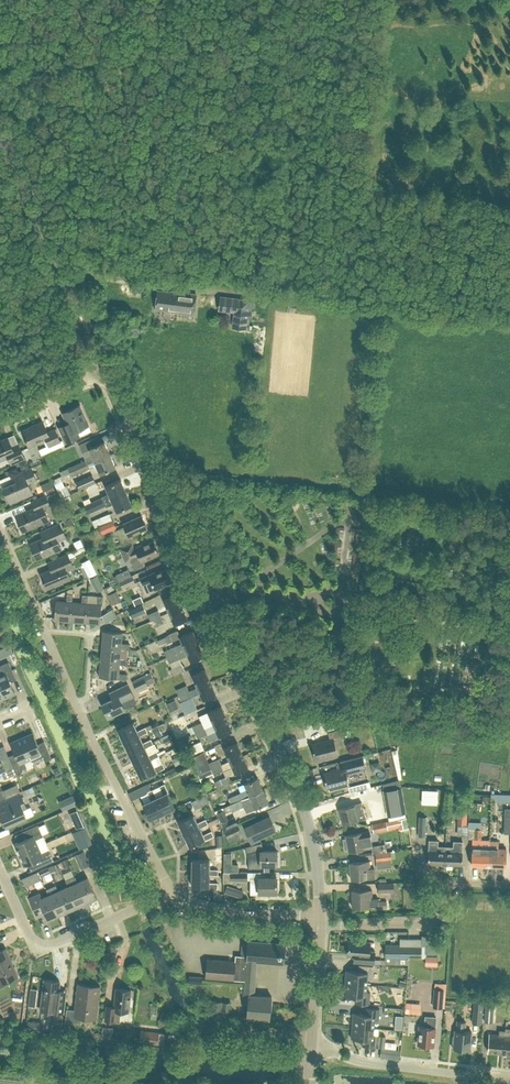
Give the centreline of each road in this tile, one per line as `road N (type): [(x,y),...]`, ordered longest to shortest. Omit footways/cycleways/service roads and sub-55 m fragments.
road 1 (tertiary): [(321,915),(317,843),(296,785),(209,592)]
road 2 (residential): [(171,892),(38,951),(0,865)]
road 3 (tertiary): [(209,592),(115,387)]
road 4 (residential): [(509,886),(447,883),(431,923),(320,923)]
road 5 (residential): [(171,892),(76,701)]
road 6 (residential): [(312,1042),(356,1060),(509,1079)]
road 7 (track): [(186,1083),(0,1063)]
road 8 (tertiary): [(73,294),(0,131)]
road 9 (residential): [(321,915),(222,909),(171,892)]
road 10 (residential): [(334,600),(209,592)]
road 11 (residential): [(45,630),(90,633),(86,696),(76,701)]

